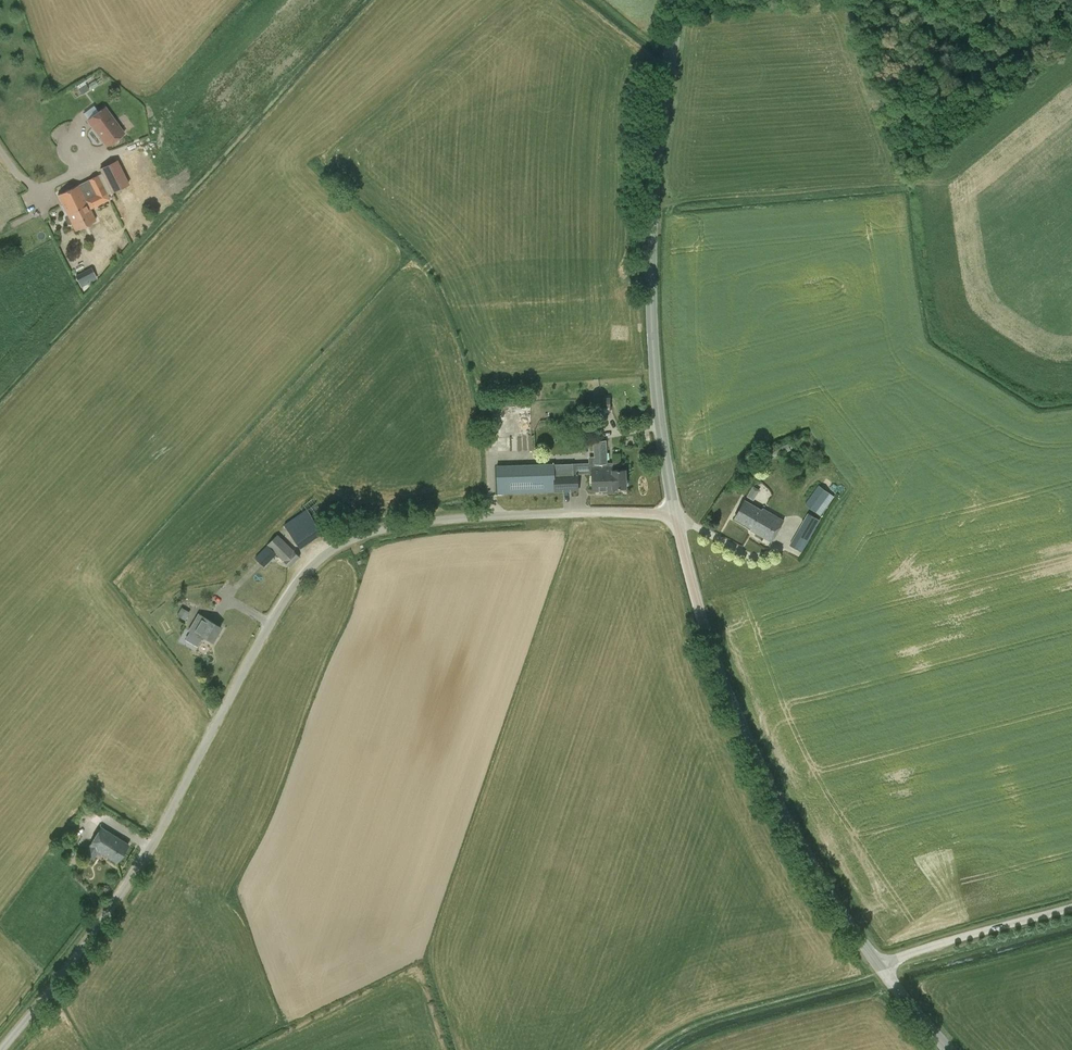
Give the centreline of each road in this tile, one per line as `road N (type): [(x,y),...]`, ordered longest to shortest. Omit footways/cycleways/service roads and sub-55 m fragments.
road 1 (unclassified): [(2,1049),(151,850),(239,682),(317,558),(367,531),(487,517),(673,513)]
road 2 (tertiary): [(673,513),(652,306),(655,200),(680,0)]
road 3 (tertiary): [(878,964),(780,802),(716,651),(673,513)]
road 4 (unclassified): [(878,964),(1071,908)]

